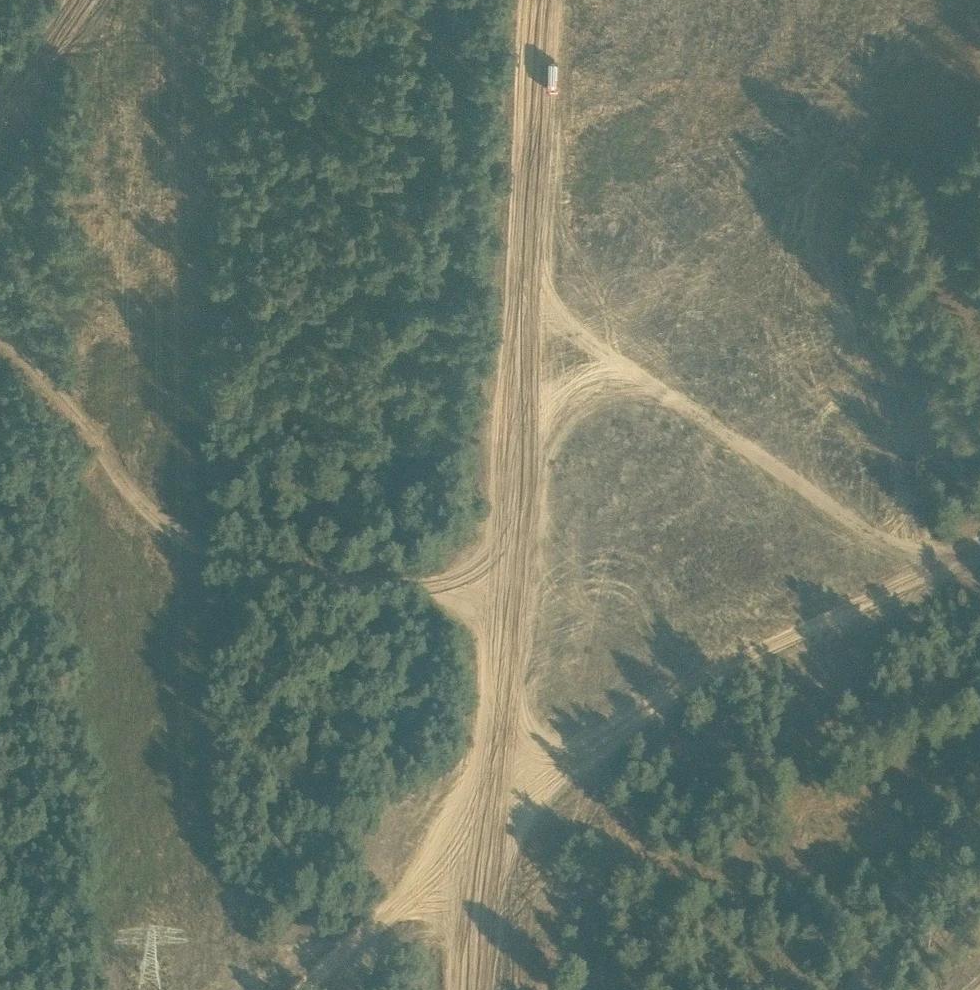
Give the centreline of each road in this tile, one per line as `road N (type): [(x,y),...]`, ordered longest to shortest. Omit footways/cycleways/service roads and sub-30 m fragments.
road 1 (track): [(0,334),(157,522),(228,564),(349,585),(506,589),(541,0)]
road 2 (track): [(979,552),(728,673),(506,810),(506,589)]
road 3 (track): [(320,989),(506,810),(486,989)]

